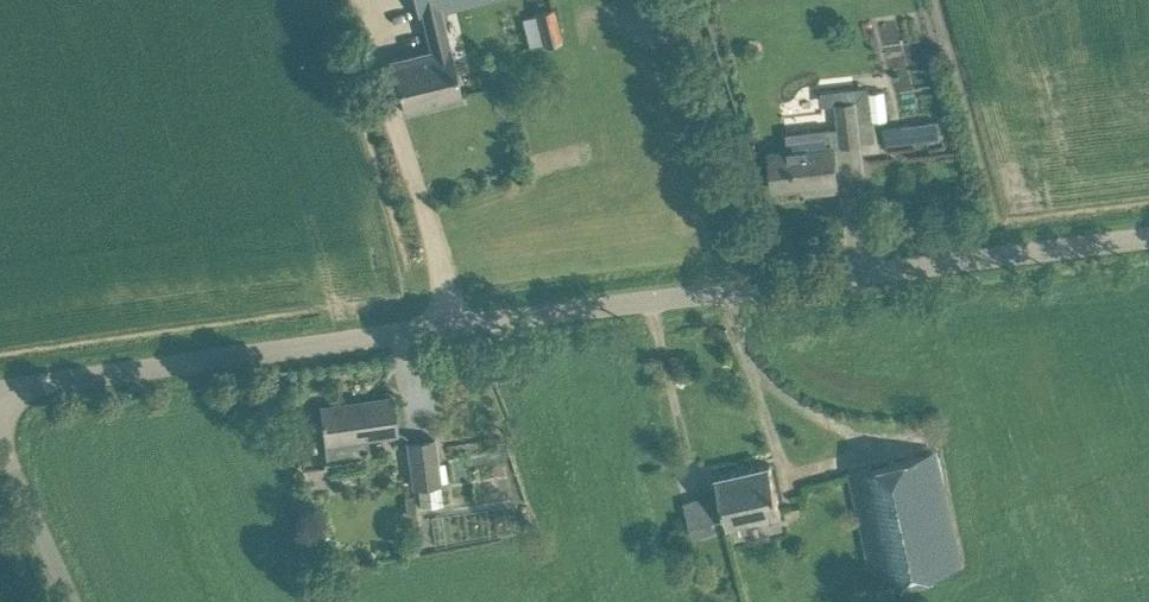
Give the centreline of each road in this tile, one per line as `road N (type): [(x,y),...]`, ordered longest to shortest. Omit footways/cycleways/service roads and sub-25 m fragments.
road 1 (unclassified): [(0,393),(1148,238)]
road 2 (unclassified): [(76,601),(0,432)]

